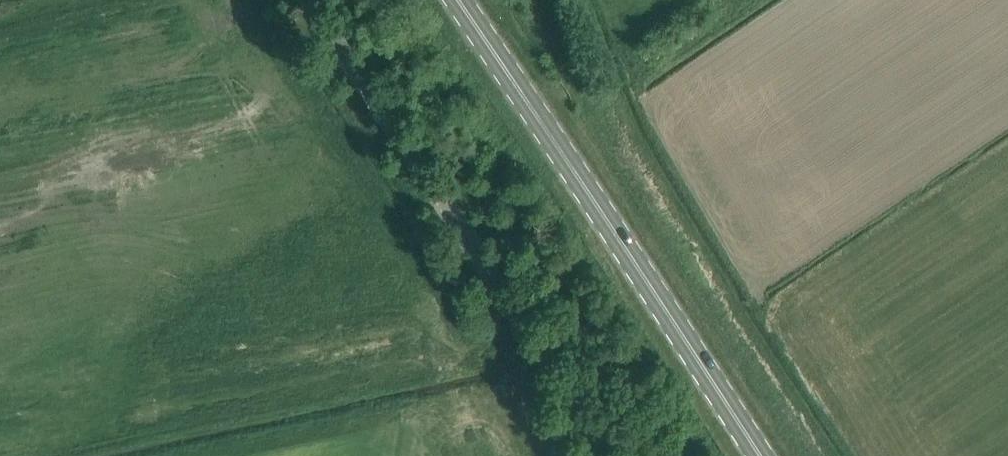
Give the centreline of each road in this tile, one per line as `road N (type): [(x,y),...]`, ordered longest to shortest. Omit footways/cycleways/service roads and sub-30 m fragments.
road 1 (secondary): [(751,455),(442,0)]
road 2 (unclassified): [(609,455),(306,0)]

